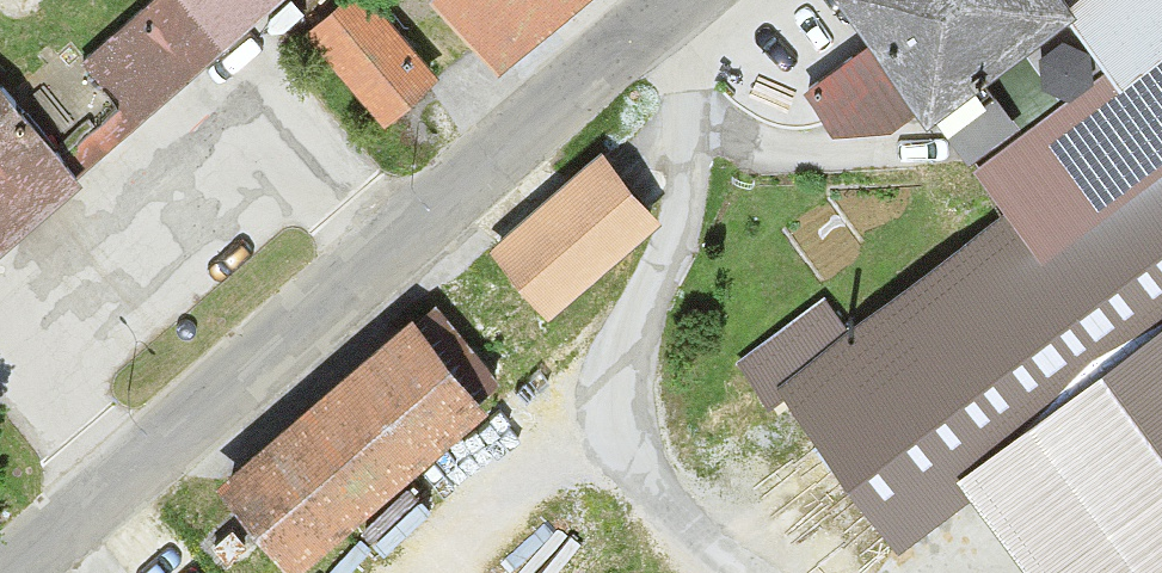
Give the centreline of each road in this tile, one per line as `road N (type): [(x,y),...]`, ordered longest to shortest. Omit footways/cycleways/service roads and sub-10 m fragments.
road 1 (tertiary): [(0,571),(685,0)]
road 2 (residential): [(721,106),(593,441)]
road 3 (residential): [(593,441),(697,527),(783,572)]
road 4 (residential): [(721,106),(785,147),(933,144)]
road 5 (residential): [(593,441),(449,572)]

